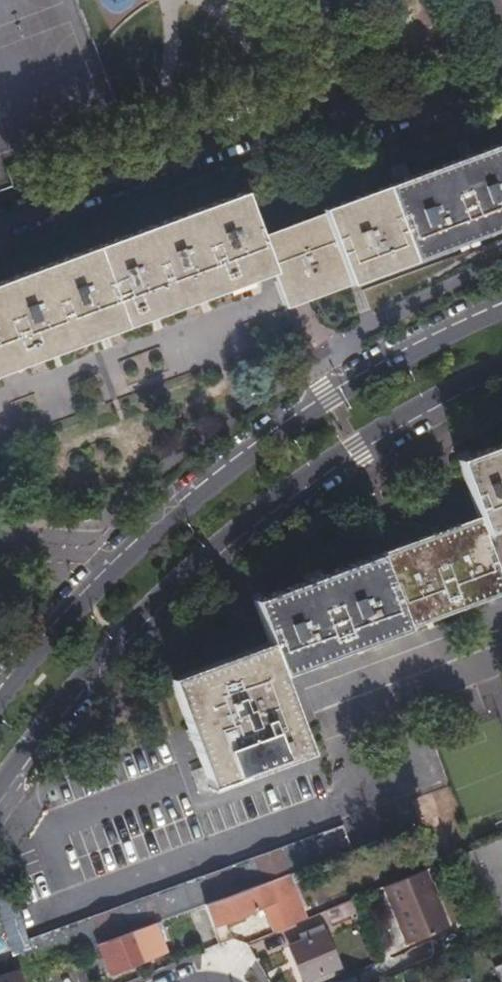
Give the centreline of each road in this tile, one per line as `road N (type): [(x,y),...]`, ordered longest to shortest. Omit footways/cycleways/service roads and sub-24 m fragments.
road 1 (tertiary): [(0,786),(89,673),(188,572),(354,445),(501,363)]
road 2 (tertiary): [(501,312),(330,402),(212,486),(89,596),(0,701)]
road 3 (residential): [(0,224),(323,101),(329,64),(306,0)]

